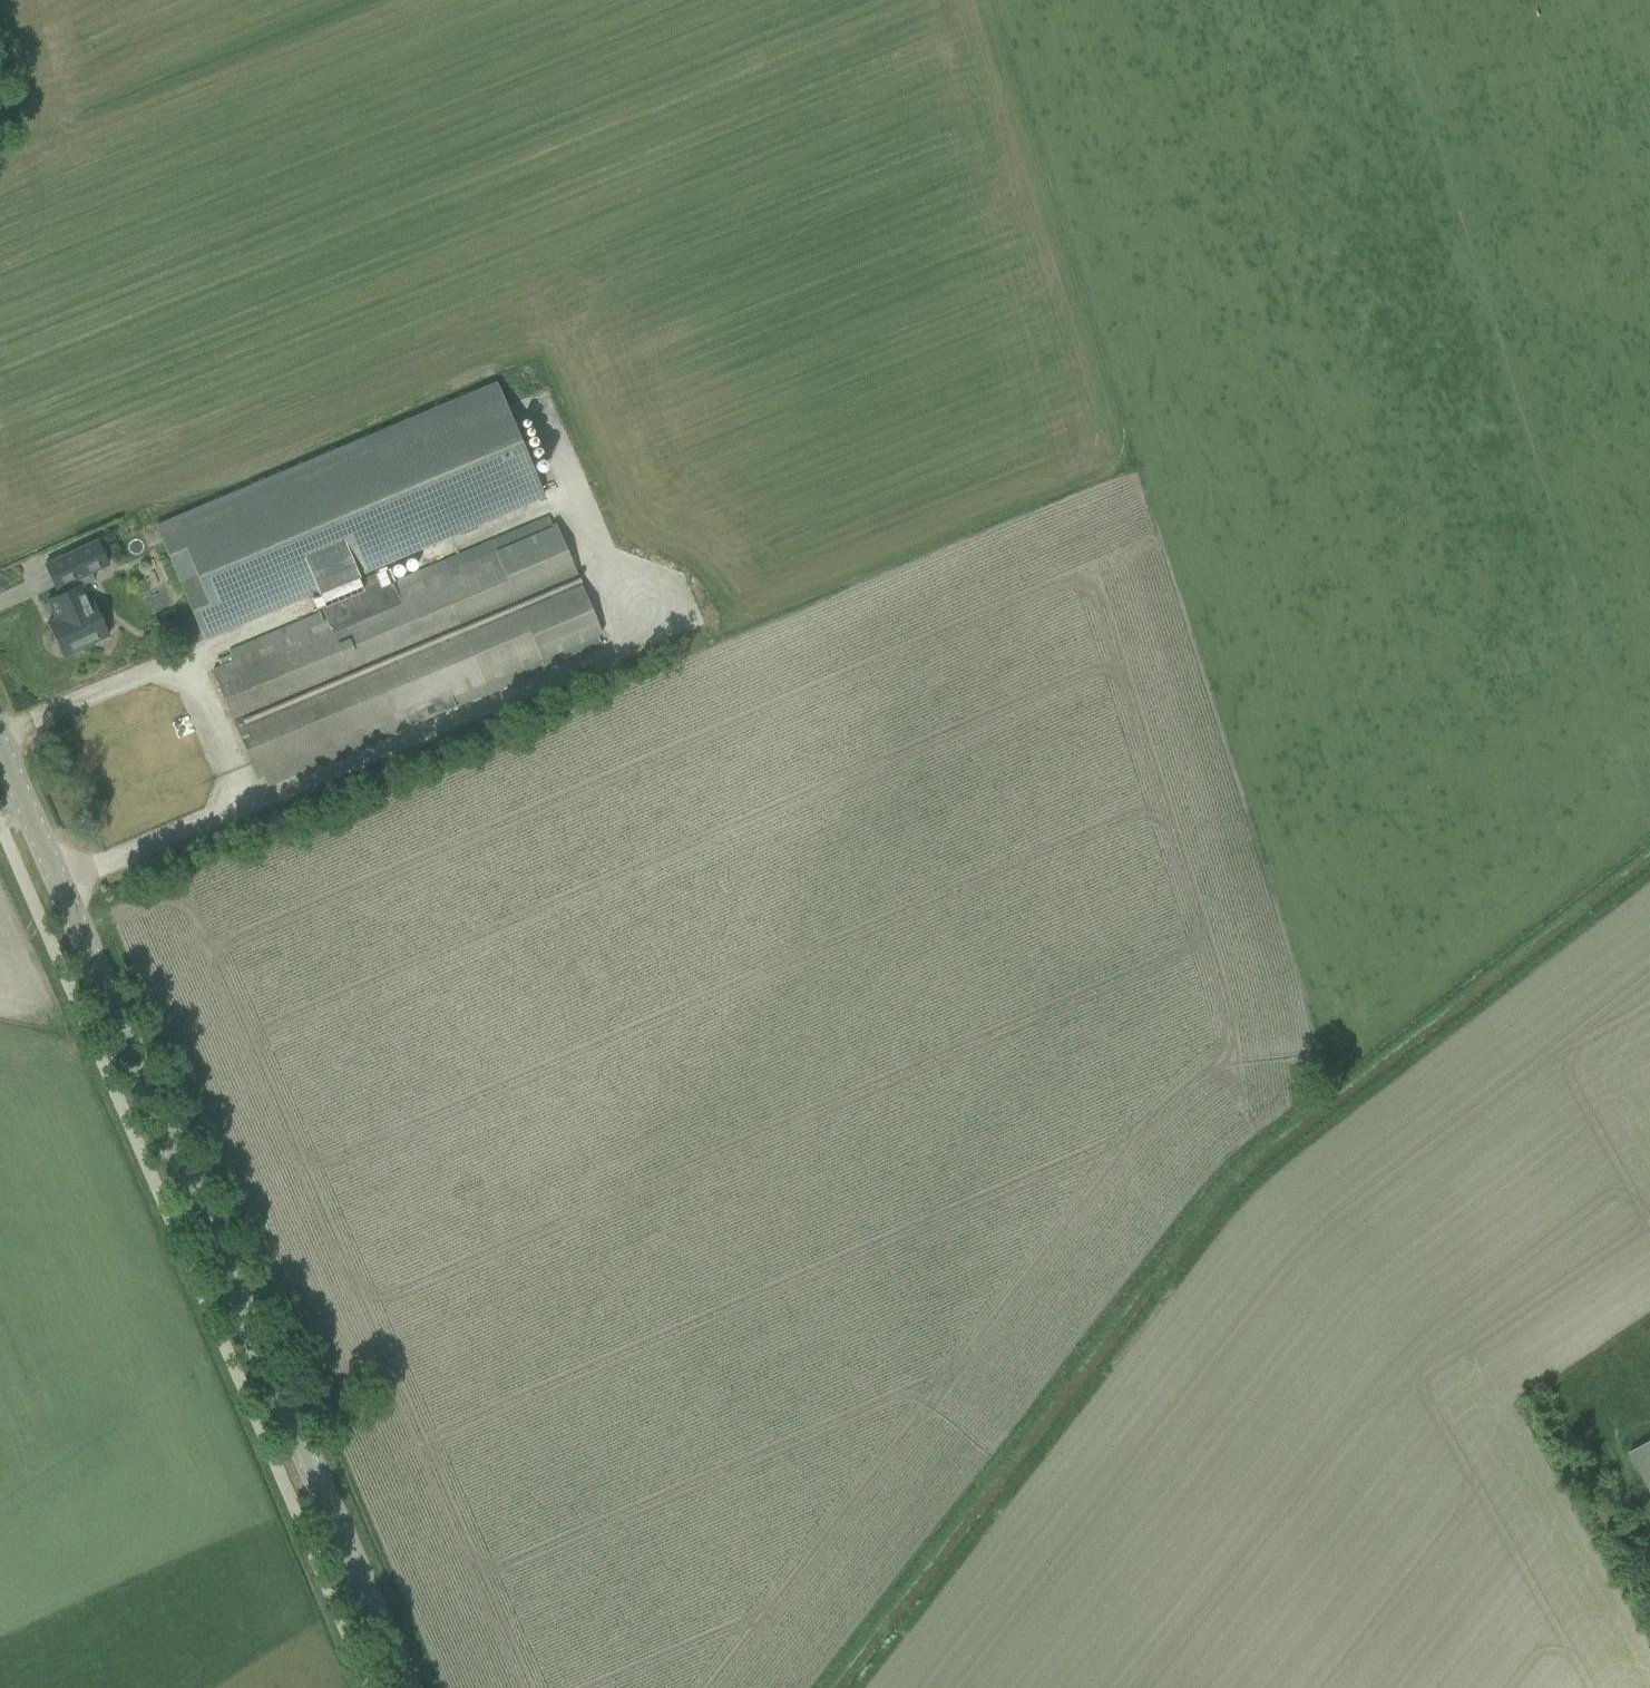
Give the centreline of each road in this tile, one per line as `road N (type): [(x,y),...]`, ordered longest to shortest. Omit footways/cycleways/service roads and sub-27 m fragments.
road 1 (tertiary): [(412,1687),(0,747)]

